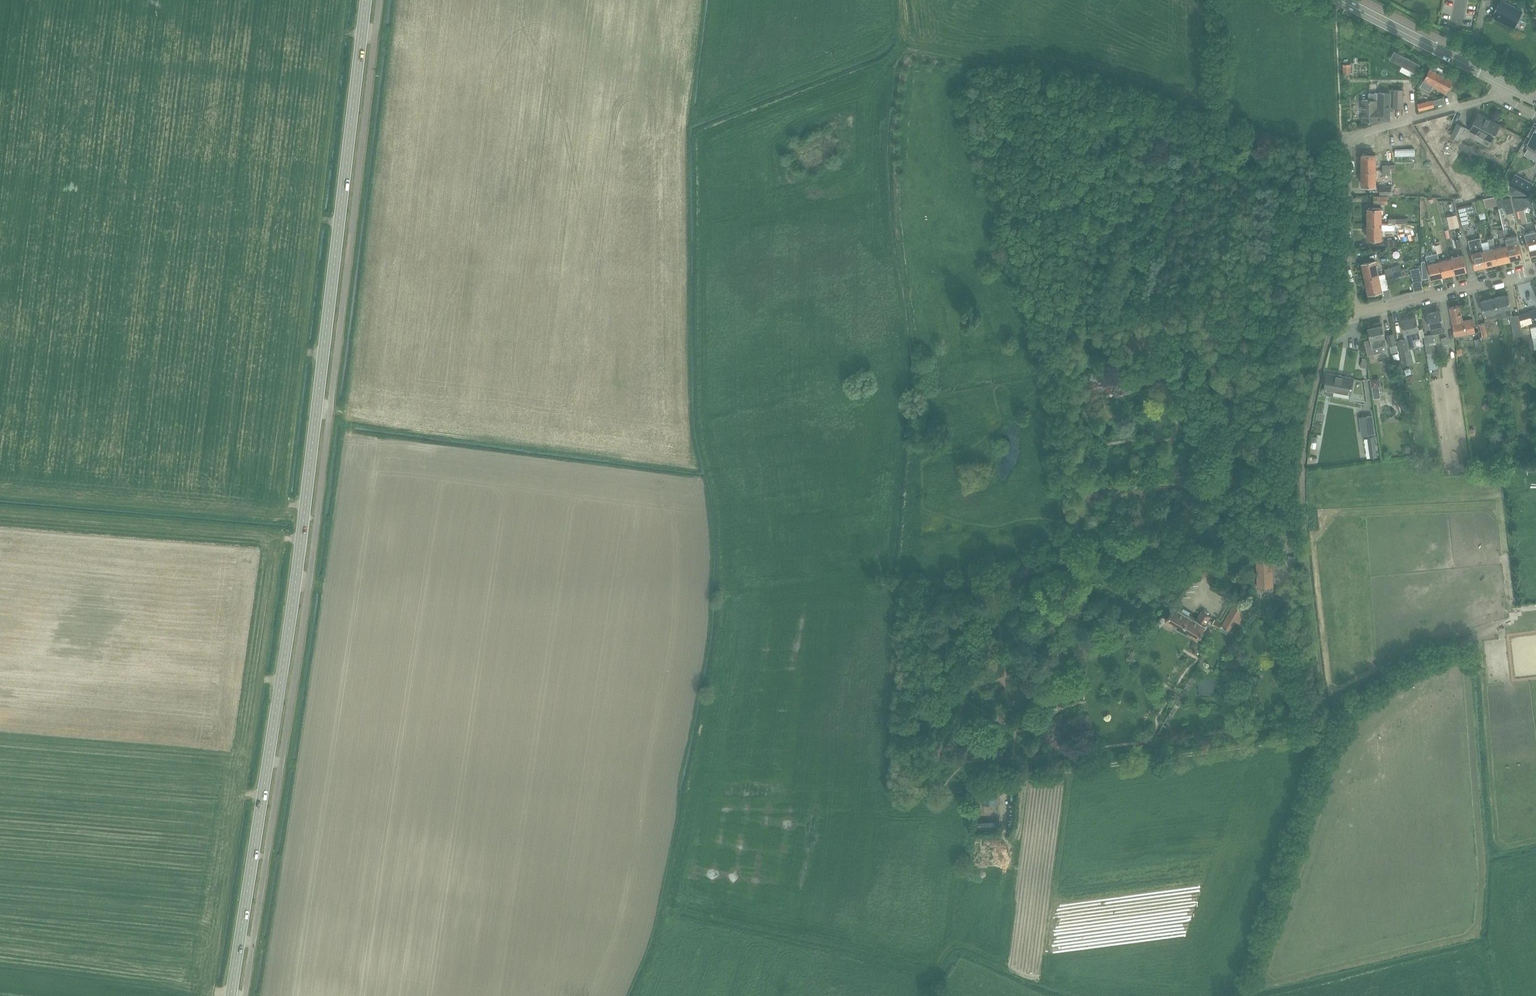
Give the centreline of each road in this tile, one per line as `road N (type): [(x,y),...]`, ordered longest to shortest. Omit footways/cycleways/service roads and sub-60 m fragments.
road 1 (secondary): [(233,995),(366,0)]
road 2 (track): [(1317,737),(1301,465),(1330,333)]
road 3 (residential): [(1357,312),(1346,264),(1342,149),(1350,136),(1498,97)]
road 4 (track): [(1317,737),(1004,781)]
road 5 (tertiary): [(1512,87),(1340,0)]
road 6 (residential): [(1357,312),(1535,270)]

